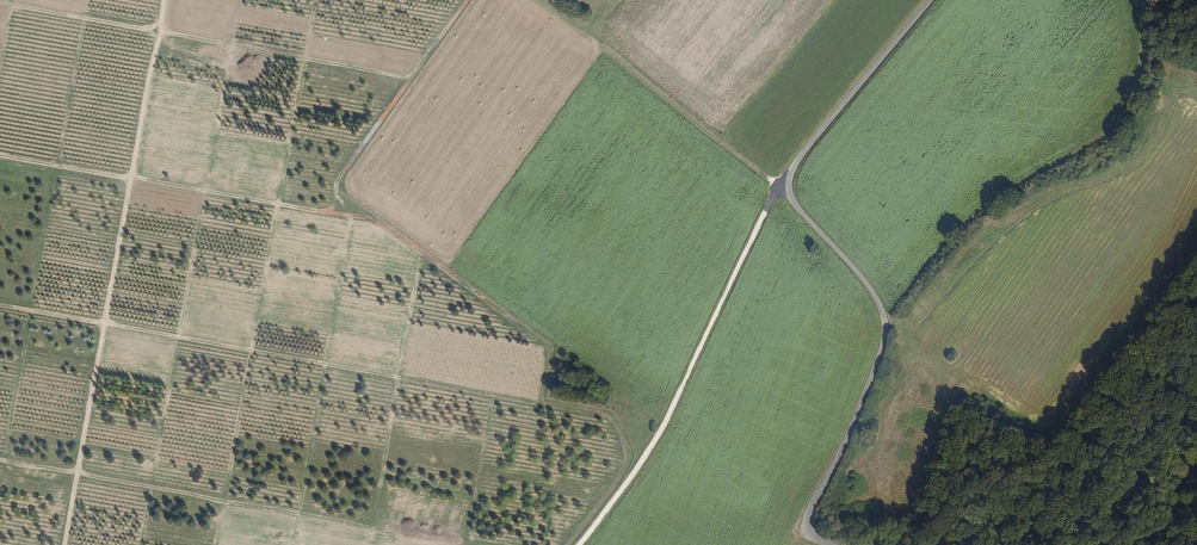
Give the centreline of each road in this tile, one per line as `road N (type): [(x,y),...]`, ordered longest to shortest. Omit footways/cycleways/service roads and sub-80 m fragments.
road 1 (tertiary): [(832,544),(812,536),(807,516),(882,349),(883,310),(795,205),(789,184),(797,161),(931,0)]
road 2 (track): [(789,184),(772,180),(542,0)]

